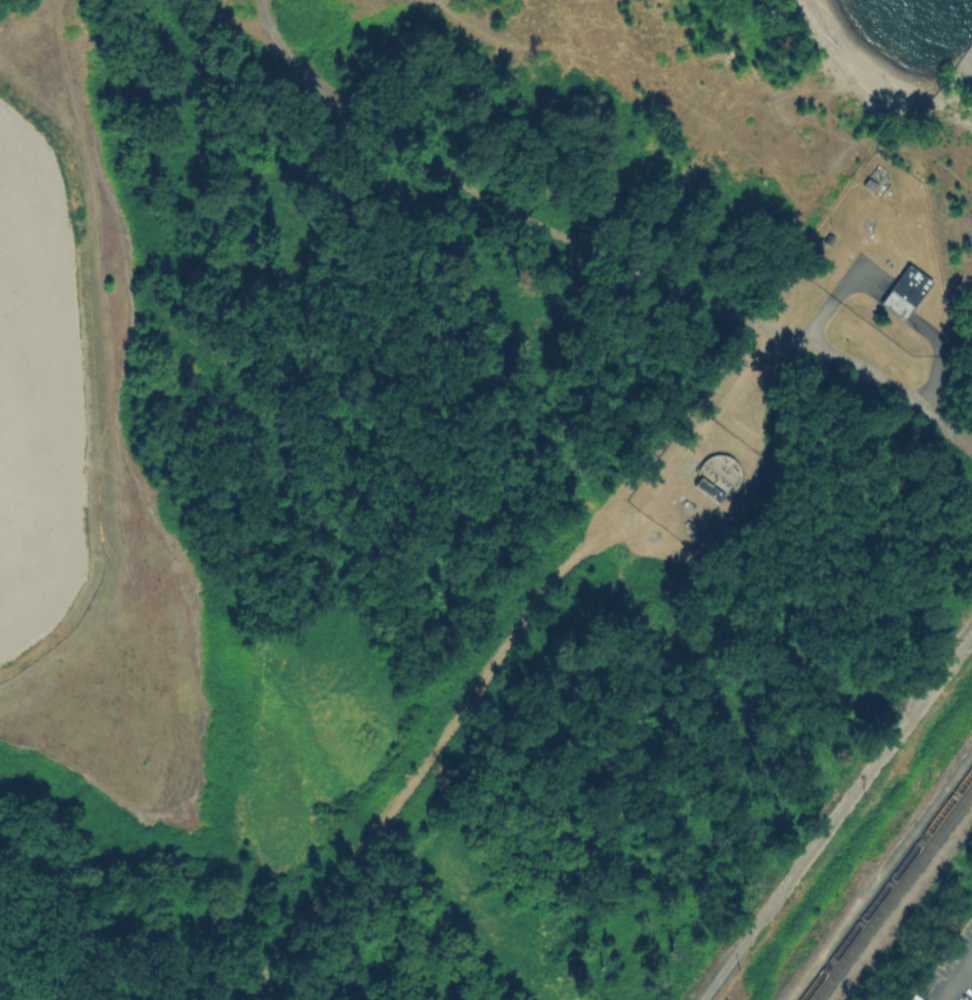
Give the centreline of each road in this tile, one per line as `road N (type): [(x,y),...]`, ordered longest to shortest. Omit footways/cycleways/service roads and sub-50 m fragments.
road 1 (track): [(971,448),(884,379),(486,200),(301,68)]
road 2 (track): [(56,0),(100,249),(117,582),(87,650),(0,704)]
road 3 (track): [(643,516),(609,523),(554,576),(435,752),(248,999)]
road 4 (track): [(700,999),(971,632)]
road 5 (track): [(971,746),(783,999)]

